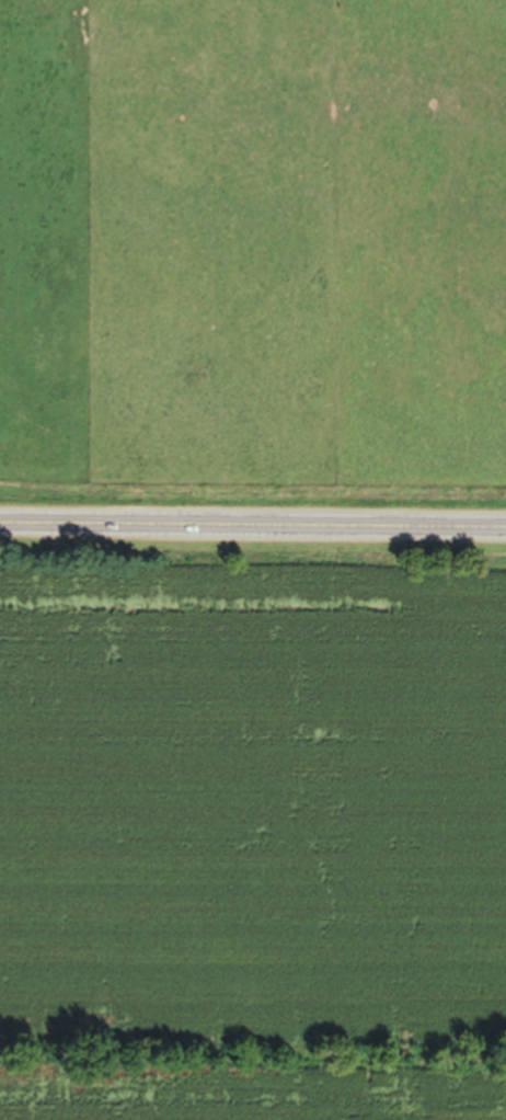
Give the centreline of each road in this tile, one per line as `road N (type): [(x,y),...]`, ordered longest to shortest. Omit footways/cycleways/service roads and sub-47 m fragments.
road 1 (primary): [(0,534),(505,539)]

